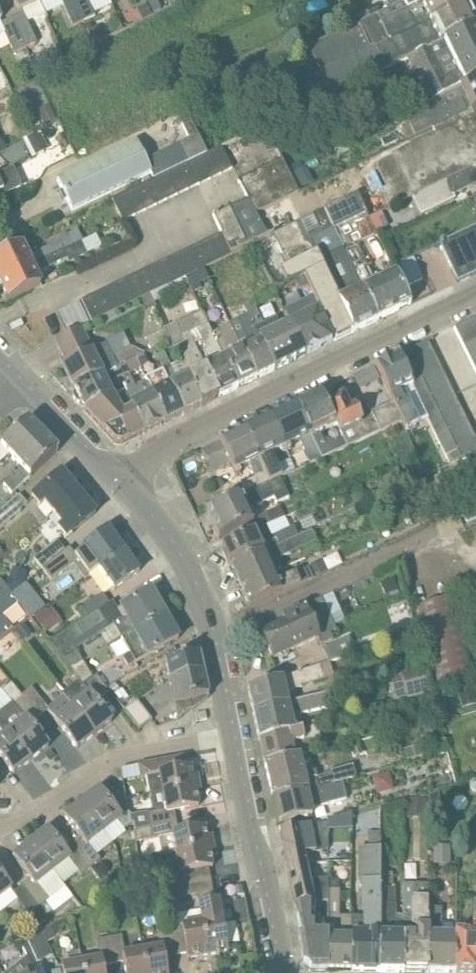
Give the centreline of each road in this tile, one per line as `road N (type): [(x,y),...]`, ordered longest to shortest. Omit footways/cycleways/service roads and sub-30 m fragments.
road 1 (residential): [(124,483),(158,452),(475,297)]
road 2 (residential): [(235,733),(208,609),(175,543),(124,483)]
road 3 (residential): [(235,733),(114,758),(0,826)]
road 4 (residential): [(283,972),(235,733)]
road 5 (residential): [(124,483),(28,385)]

